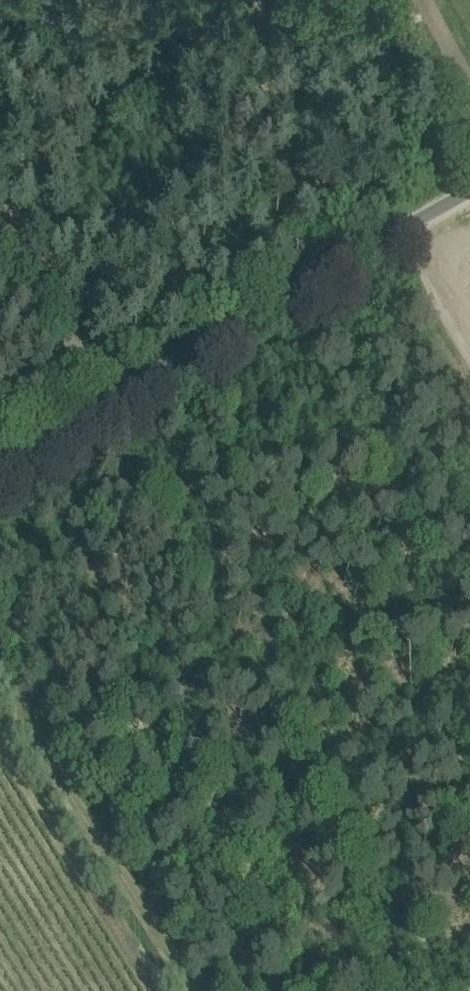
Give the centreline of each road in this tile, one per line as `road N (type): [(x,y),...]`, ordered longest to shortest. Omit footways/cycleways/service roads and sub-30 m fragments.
road 1 (unclassified): [(0,473),(469,187)]
road 2 (track): [(0,270),(124,395)]

